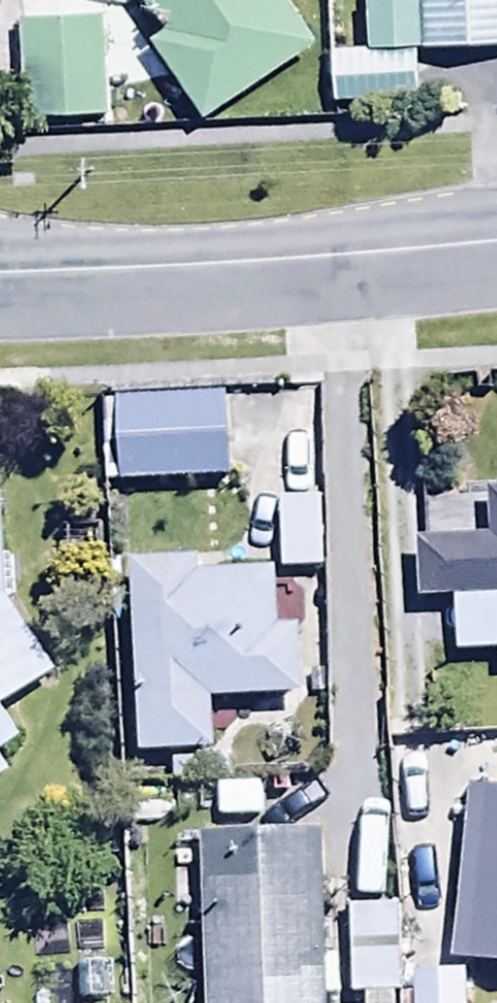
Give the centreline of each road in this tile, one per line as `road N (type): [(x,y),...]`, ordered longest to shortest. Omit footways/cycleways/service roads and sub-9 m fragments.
road 1 (tertiary): [(0,283),(496,252)]

